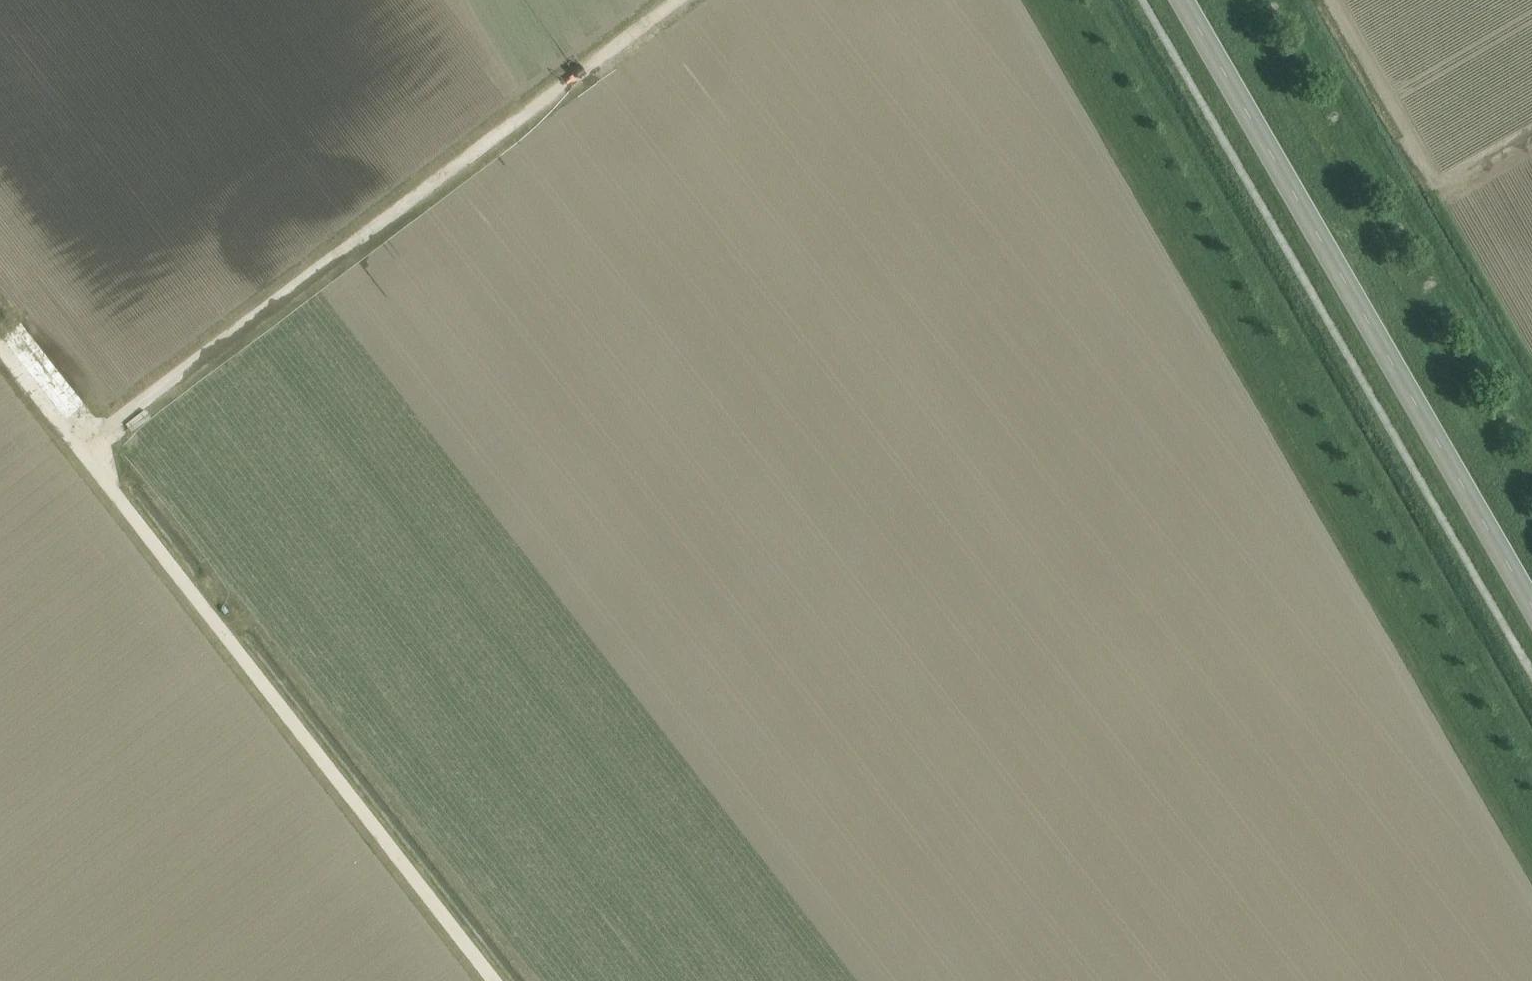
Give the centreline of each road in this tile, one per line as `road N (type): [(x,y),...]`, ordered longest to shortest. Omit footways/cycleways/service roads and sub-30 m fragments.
road 1 (tertiary): [(1177,0),(1531,614)]

